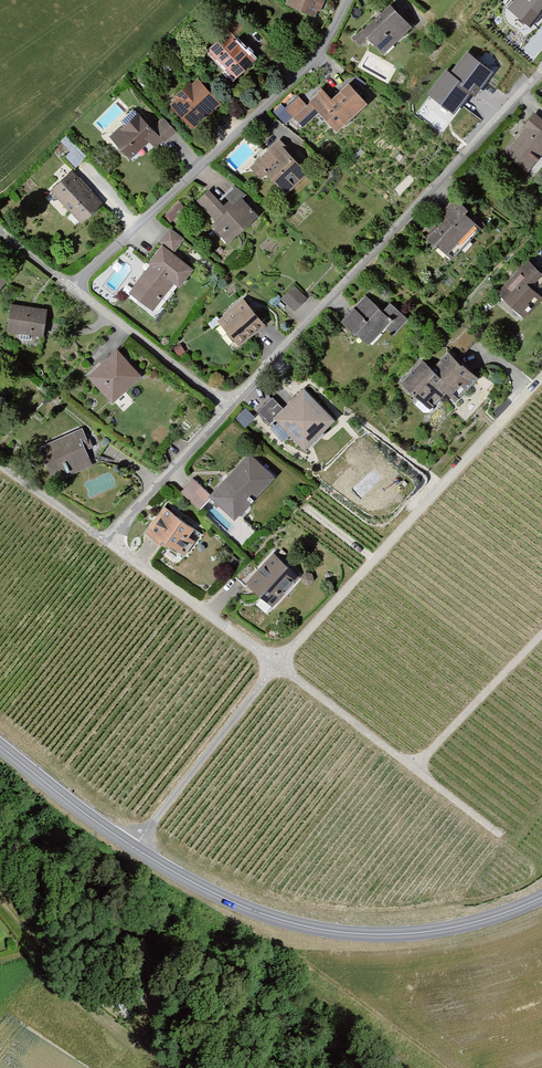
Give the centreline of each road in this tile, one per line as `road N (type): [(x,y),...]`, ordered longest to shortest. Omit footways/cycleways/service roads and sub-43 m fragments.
road 1 (residential): [(350,0),(327,43),(289,84),(74,286),(228,408)]
road 2 (residential): [(541,74),(228,408)]
road 3 (tertiary): [(541,892),(439,924),(343,928),(233,900),(133,844)]
road 4 (residential): [(282,664),(541,381)]
road 5 (track): [(282,664),(500,834)]
road 6 (residential): [(133,844),(282,664)]
road 7 (residential): [(111,542),(282,664)]
road 8 (track): [(414,766),(541,636)]
road 9 (residential): [(228,408),(111,542)]
road 10 (tertiary): [(133,844),(0,747)]
road 11 (residential): [(111,542),(0,464)]

